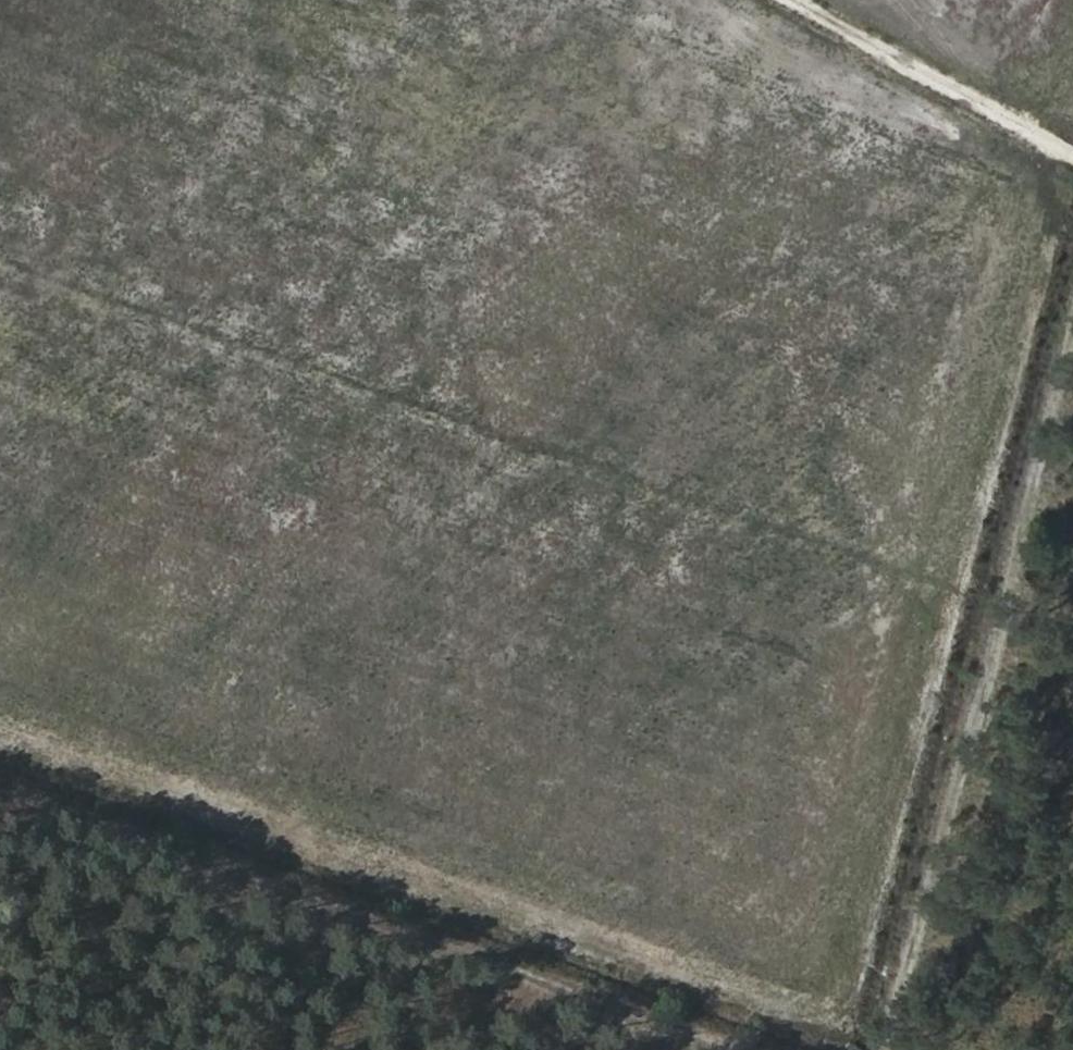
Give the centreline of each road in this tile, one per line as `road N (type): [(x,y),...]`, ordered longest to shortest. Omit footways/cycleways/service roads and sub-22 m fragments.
road 1 (track): [(0,712),(880,1018)]
road 2 (track): [(795,0),(1072,153)]

